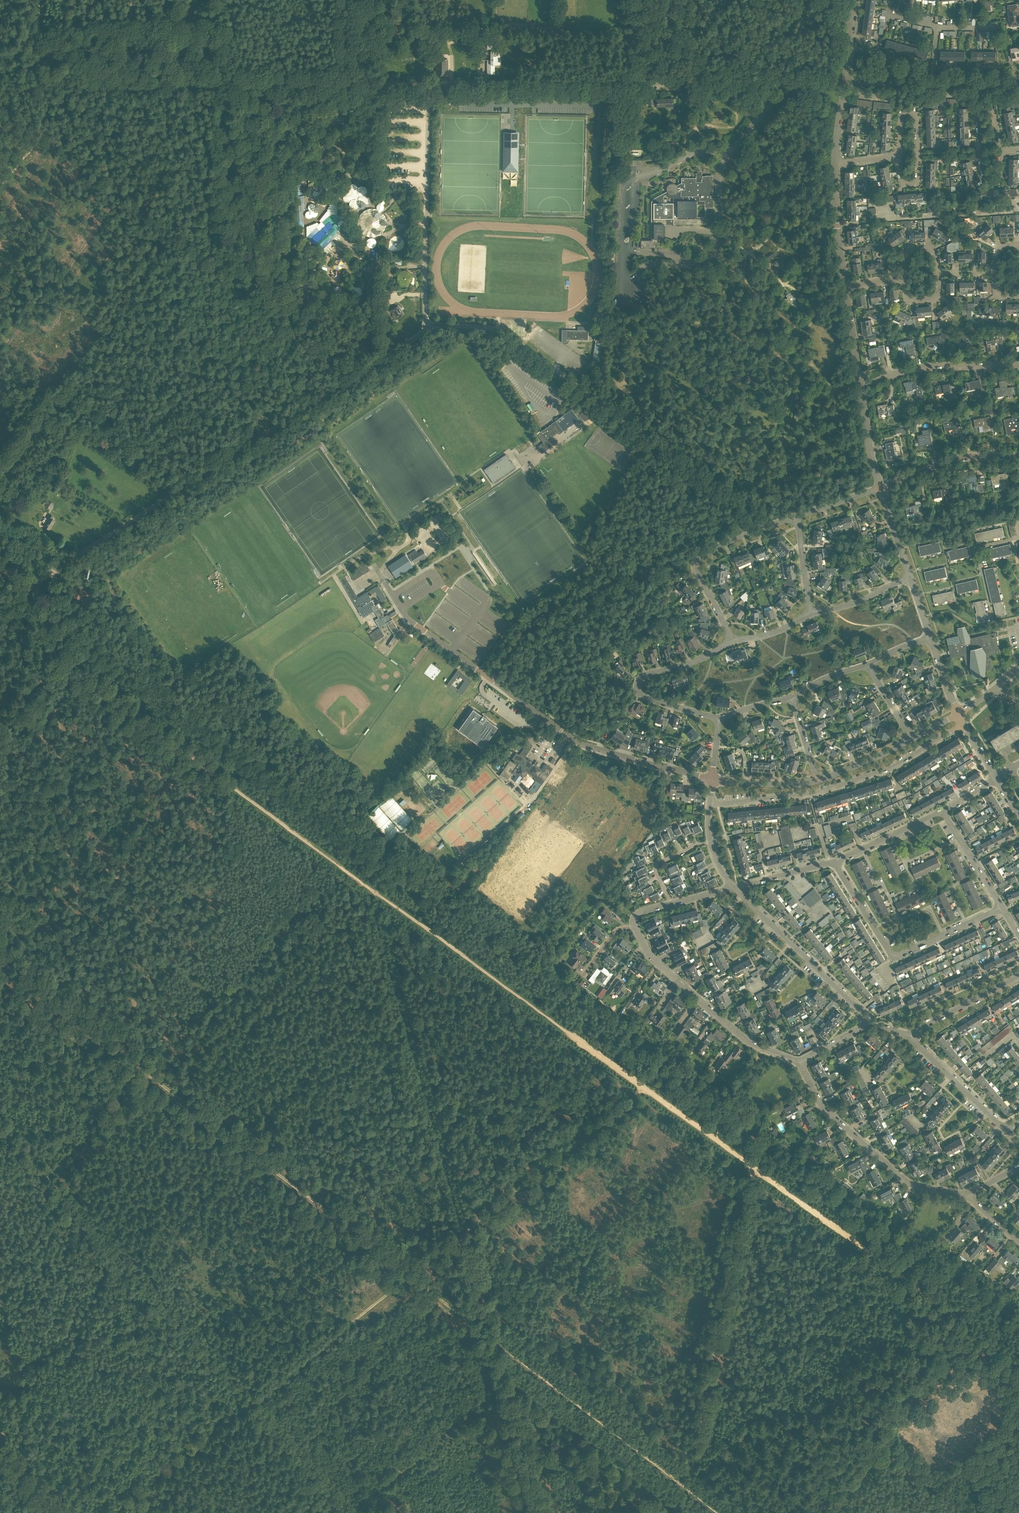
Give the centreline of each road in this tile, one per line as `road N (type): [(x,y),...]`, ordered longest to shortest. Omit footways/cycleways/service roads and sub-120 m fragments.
road 1 (track): [(1018,1361),(54,654)]
road 2 (track): [(113,1512),(644,1088)]
road 3 (track): [(494,1342),(0,962)]
road 4 (unclassified): [(28,586),(429,328)]
road 5 (track): [(48,1175),(353,1512)]
road 6 (residential): [(845,83),(429,89)]
road 7 (residential): [(740,536),(724,494),(509,335),(429,328)]
road 8 (residential): [(385,583),(409,620),(574,740),(712,780)]
road 9 (track): [(751,1166),(684,1512)]
road 10 (track): [(719,1512),(494,1342)]
road 11 (residential): [(710,804),(820,791),(892,767),(962,725)]
road 12 (residential): [(429,328),(429,89)]
road 13 (residential): [(1002,907),(893,957),(835,861)]
road 14 (track): [(833,1512),(967,1323)]
road 15 (residential): [(799,1062),(823,1107),(903,1178),(969,1193)]
road 16 (residential): [(634,926),(653,959),(746,1041),(799,1062)]
road 17 (track): [(251,87),(41,88)]
road 18 (residential): [(719,718),(646,698),(637,686),(646,675),(733,642)]
road 19 (residential): [(869,1020),(735,887)]
road 20 (residential): [(860,386),(919,367),(1018,365)]
road 21 (residential): [(1001,151),(1000,176),(990,181),(980,152),(982,107),(992,109),(998,138)]
road 22 (residential): [(899,157),(902,113),(913,111),(916,182),(902,183),(900,173)]
road 23 (residential): [(881,488),(959,458),(1018,456)]
road 24 (residential): [(733,642),(695,565),(740,536)]
road 25 (residential): [(1003,1128),(911,1037)]
road 26 (residential): [(846,288),(835,164)]
road 27 (residential): [(911,1037),(1018,976)]

